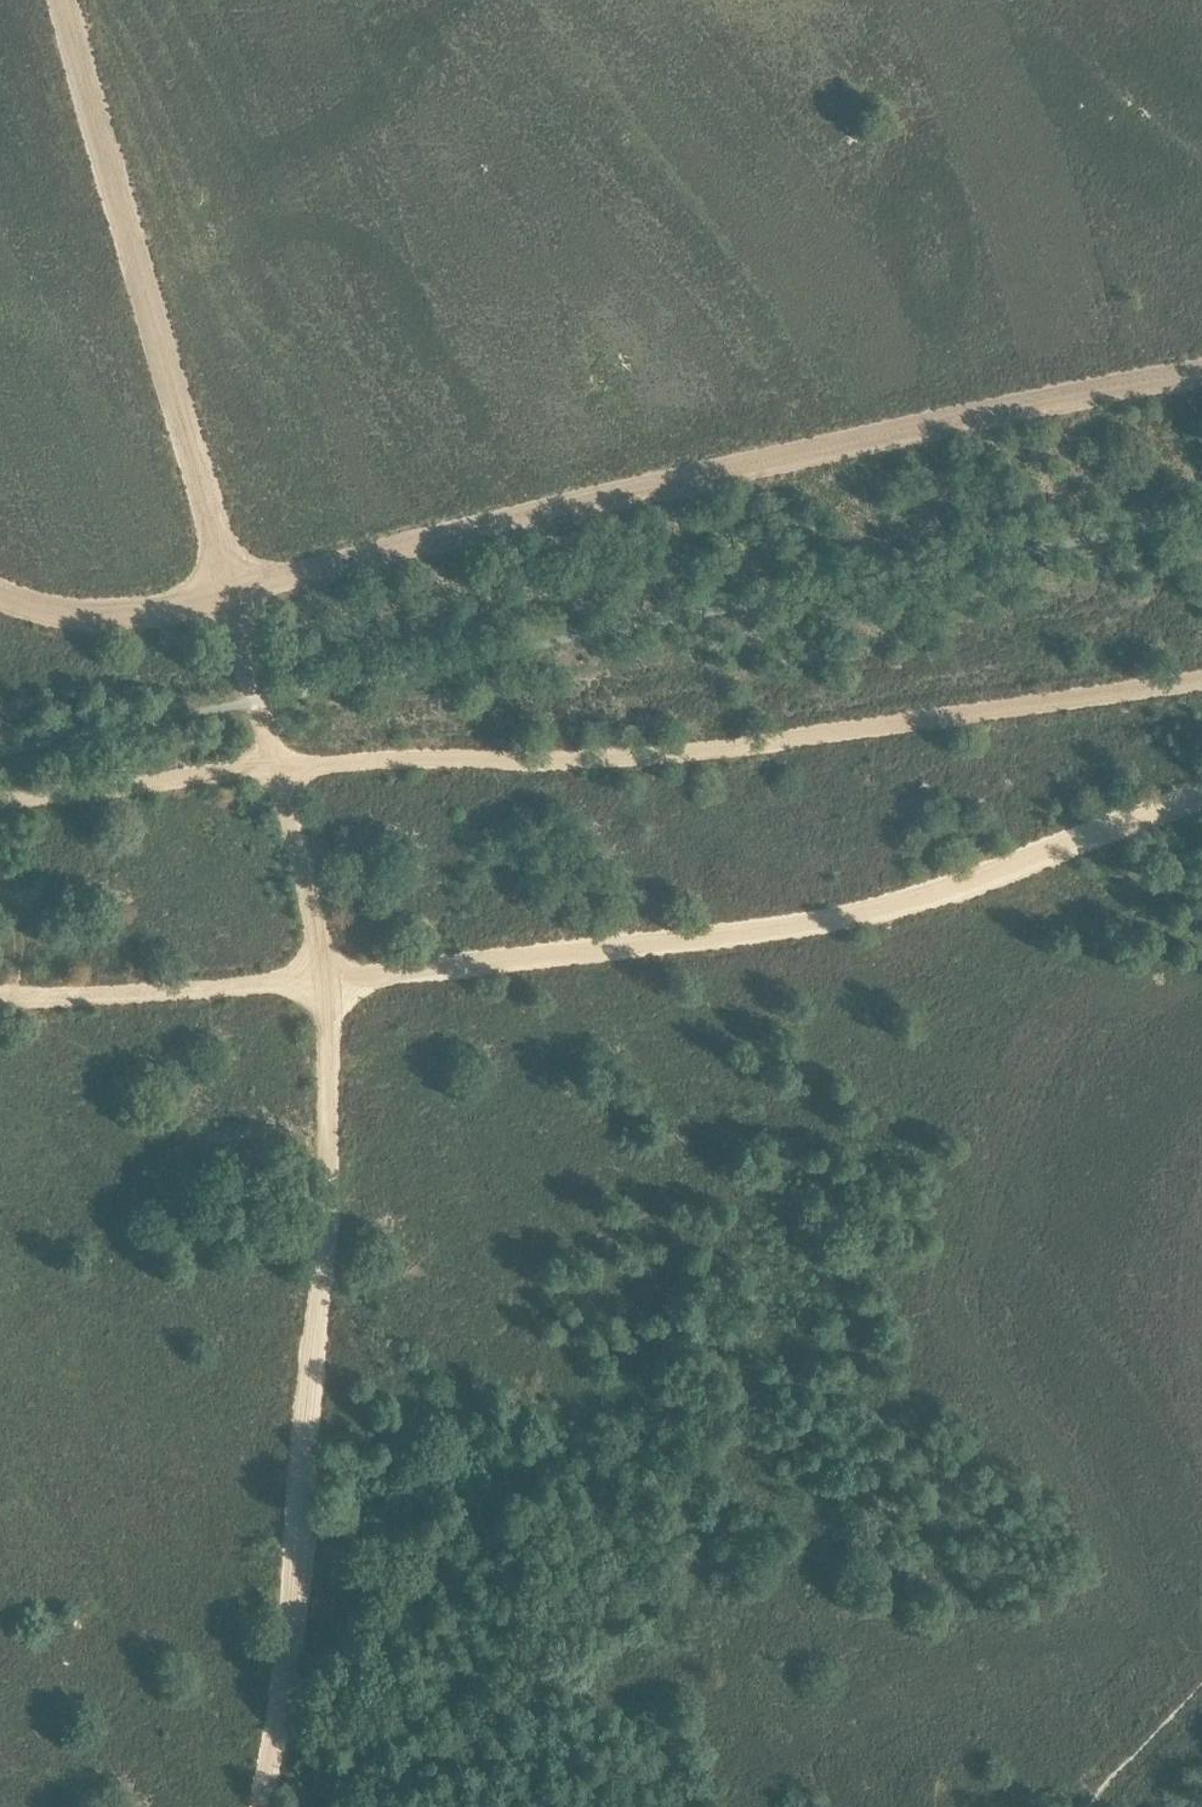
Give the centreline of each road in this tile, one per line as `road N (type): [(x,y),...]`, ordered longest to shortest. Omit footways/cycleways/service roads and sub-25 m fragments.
road 1 (track): [(67,0),(307,845),(329,972),(831,916),(988,878),(1201,790)]
road 2 (track): [(1201,681),(698,757),(282,766),(0,798)]
road 3 (track): [(262,1806),(283,1718),(297,1582),(329,1137),(329,972),(83,998),(0,996)]
road 4 (track): [(231,589),(619,490),(1201,369)]
road 5 (track): [(231,589),(104,612),(0,593)]

